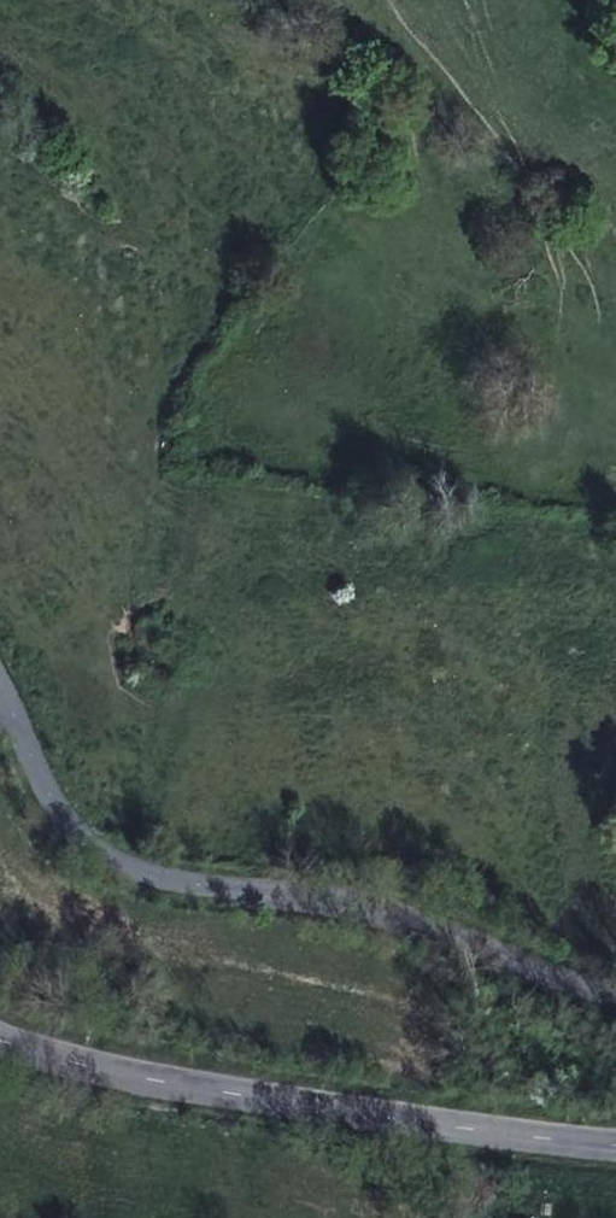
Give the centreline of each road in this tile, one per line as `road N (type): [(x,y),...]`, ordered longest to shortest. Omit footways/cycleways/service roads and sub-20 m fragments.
road 1 (residential): [(615,995),(592,997),(389,917),(82,842),(0,685)]
road 2 (tertiary): [(0,1043),(284,1106),(615,1144)]

